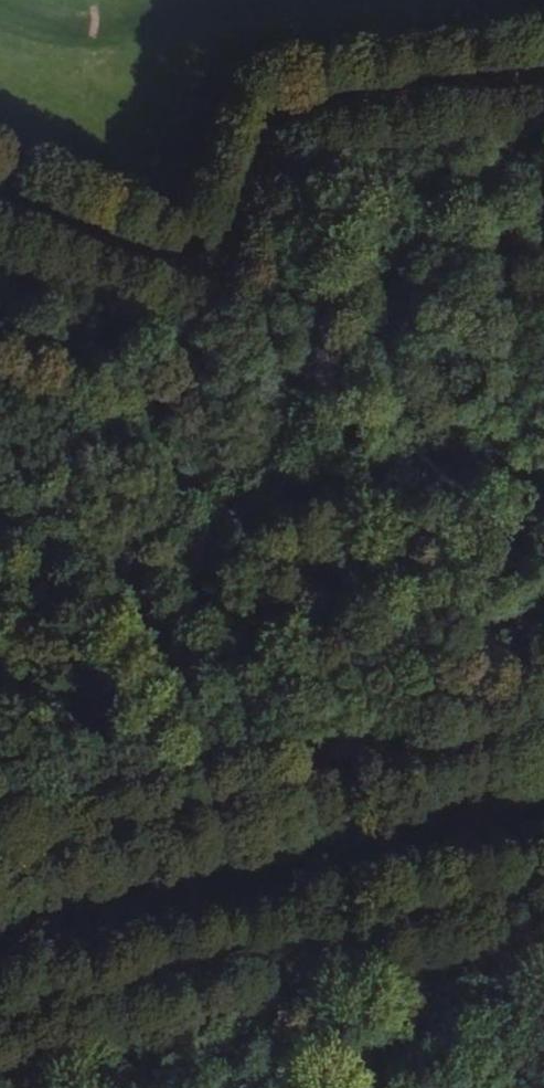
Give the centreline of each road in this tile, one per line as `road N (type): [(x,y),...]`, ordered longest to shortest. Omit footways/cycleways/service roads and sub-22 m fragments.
road 1 (track): [(0,201),(190,281),(257,115),(543,64)]
road 2 (track): [(543,807),(0,937)]

